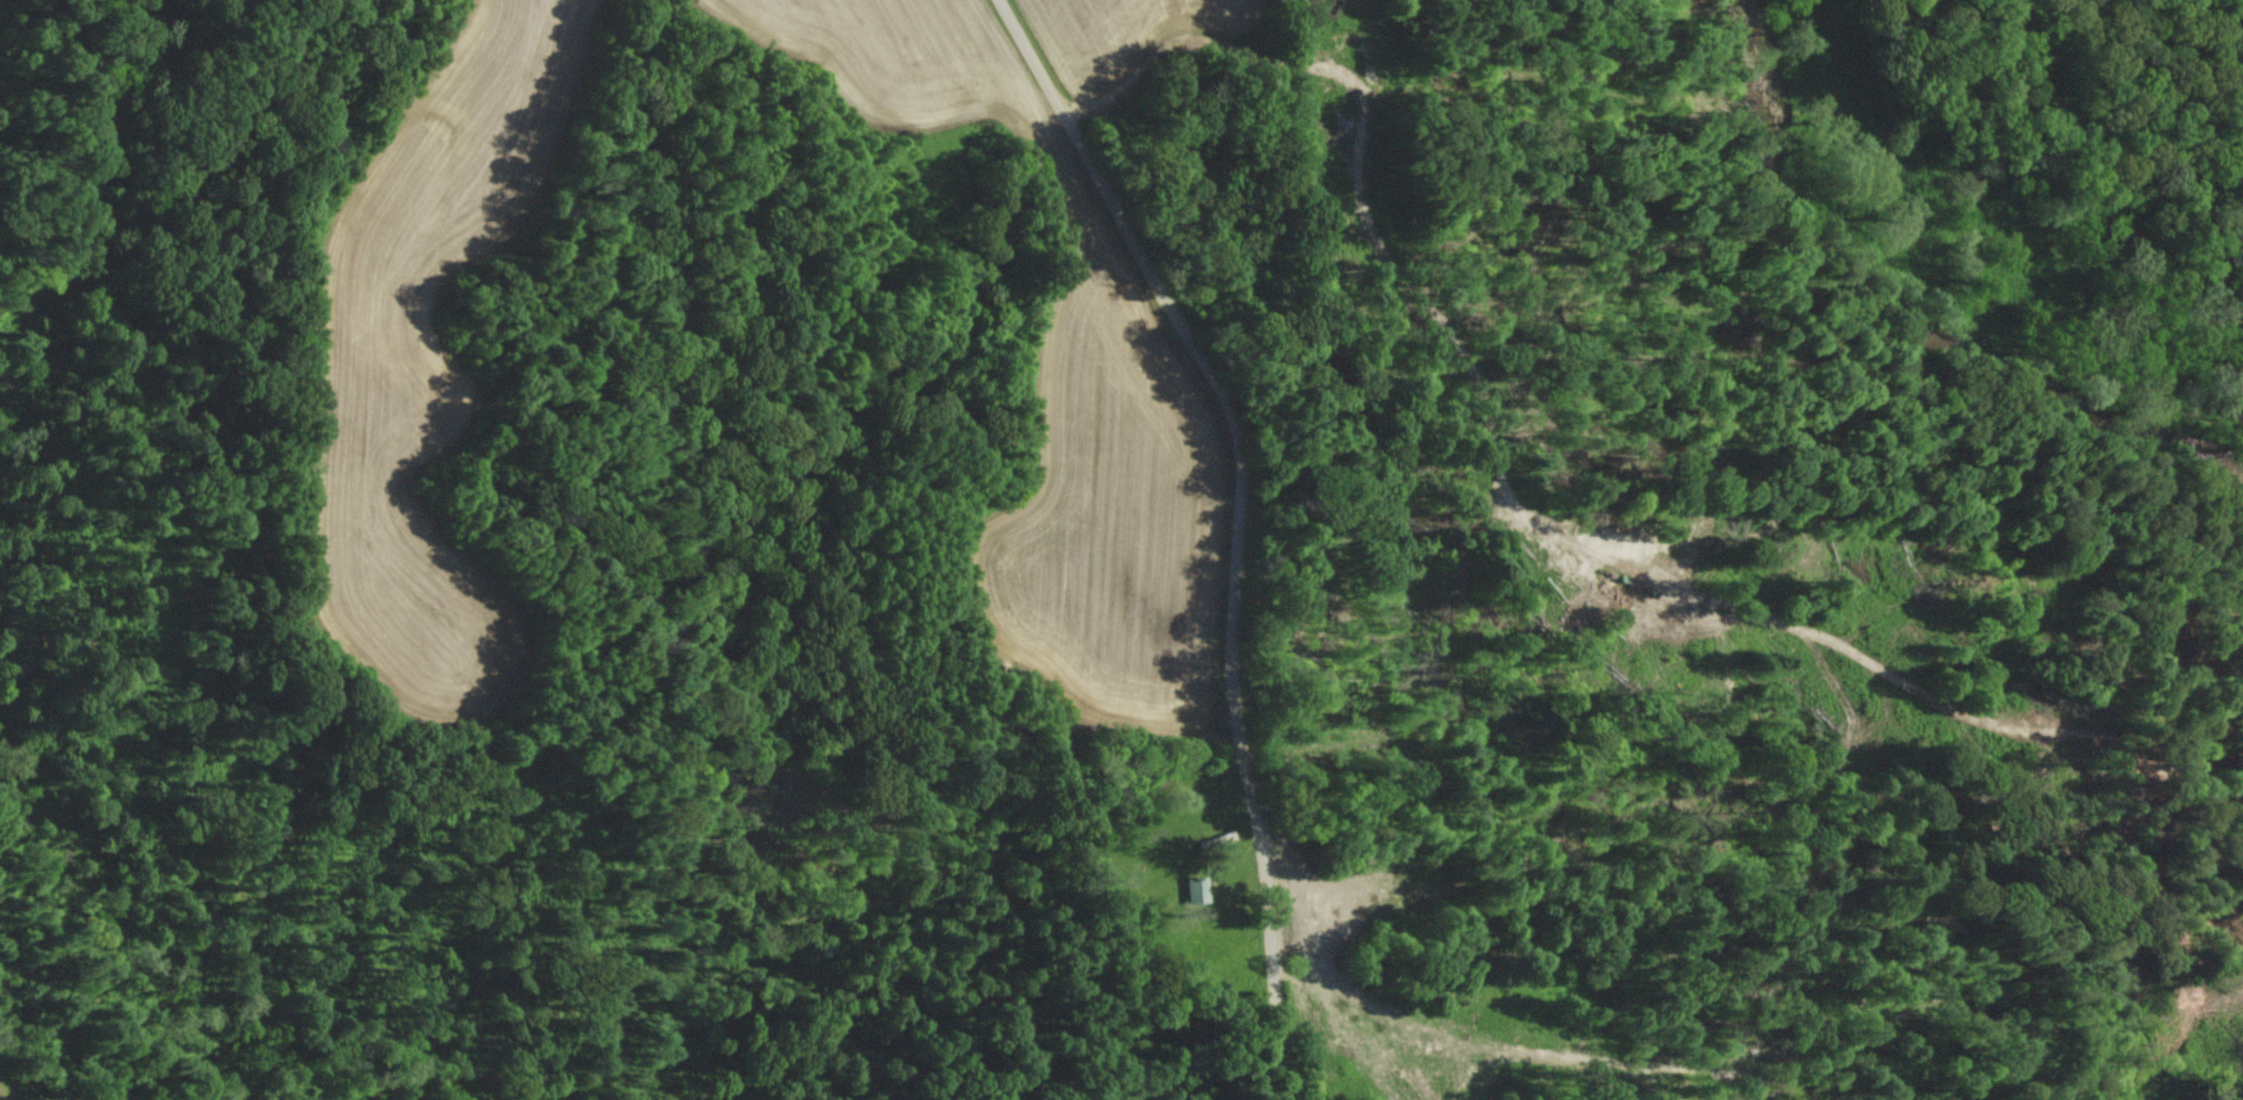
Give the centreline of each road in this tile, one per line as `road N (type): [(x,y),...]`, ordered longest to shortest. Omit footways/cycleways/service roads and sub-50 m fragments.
road 1 (residential): [(1273,1099),(1246,559),(1250,449),(1238,411),(991,0)]

